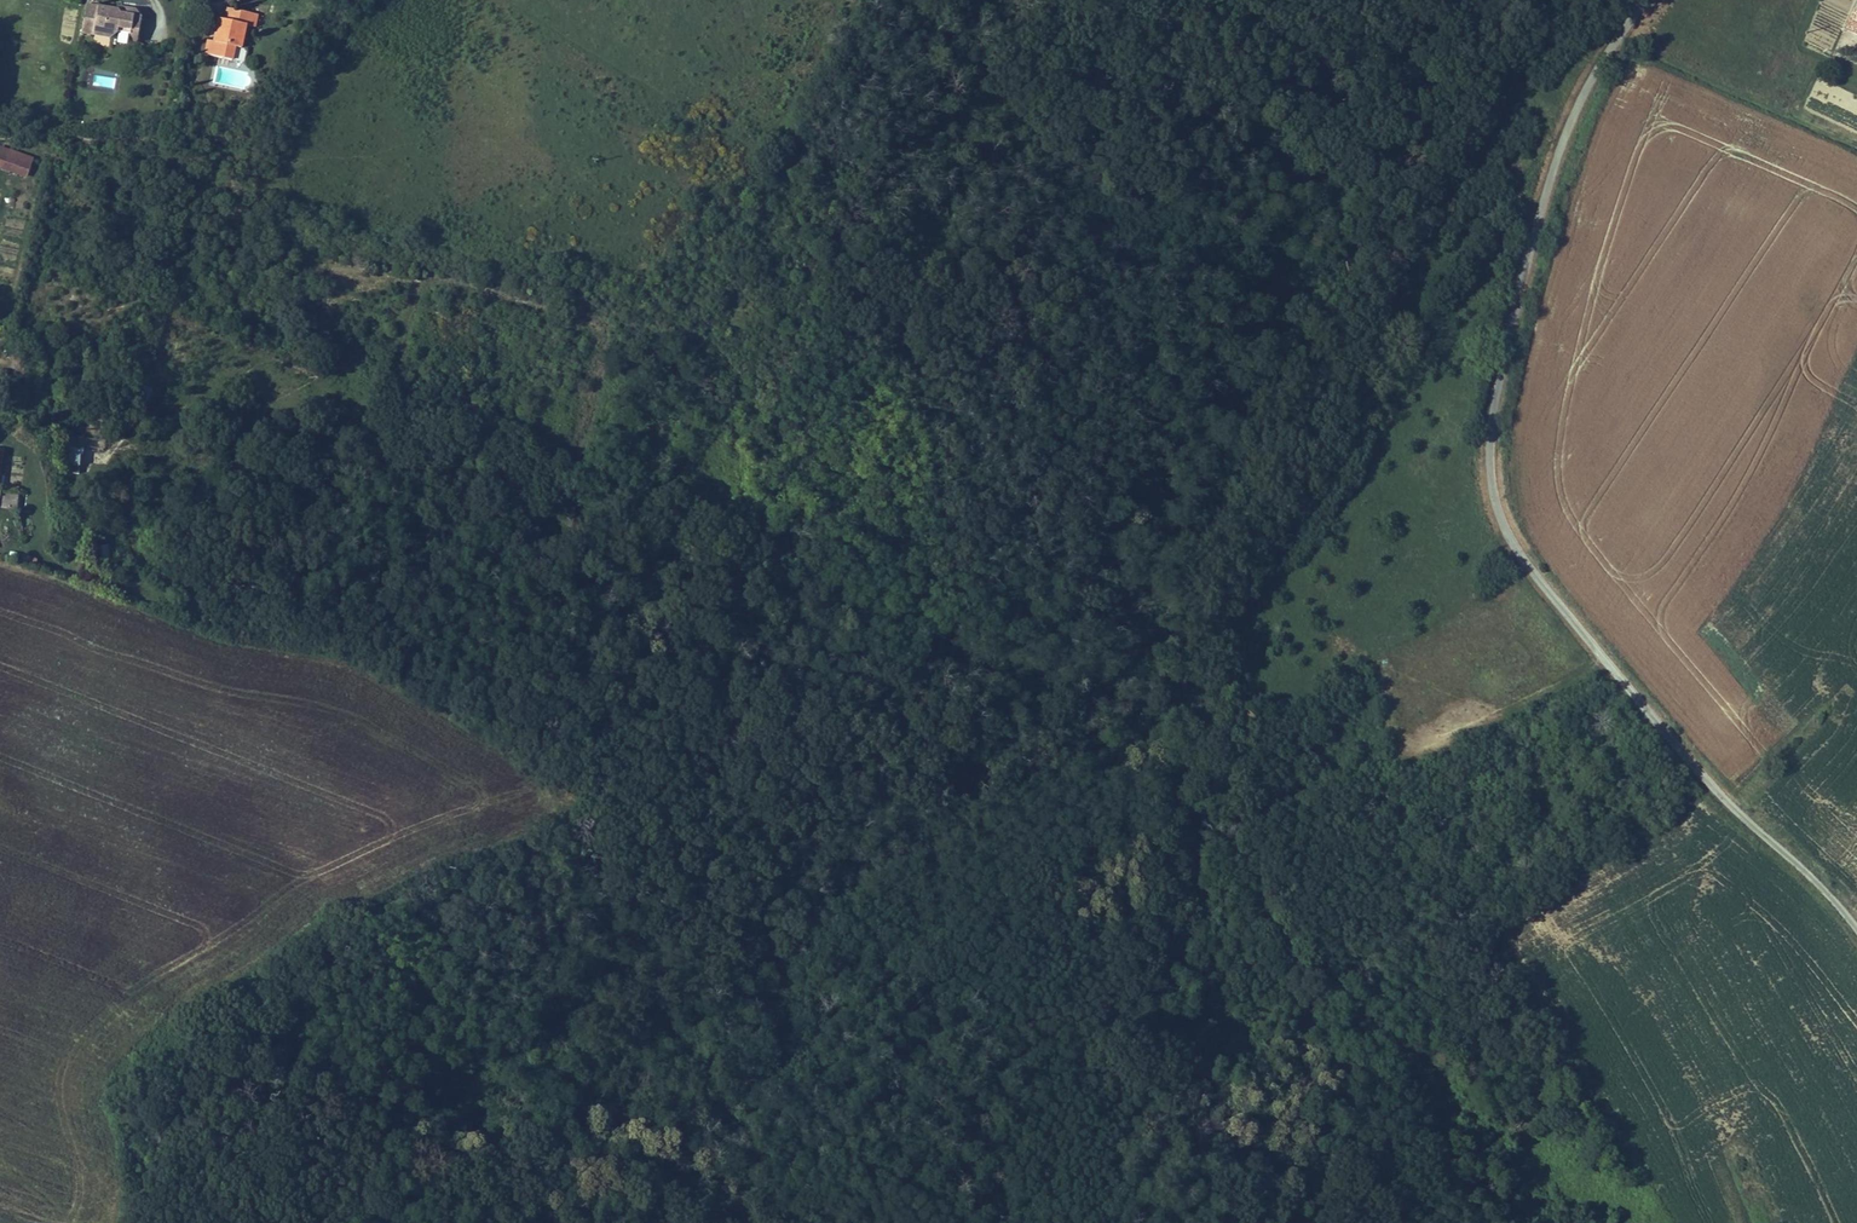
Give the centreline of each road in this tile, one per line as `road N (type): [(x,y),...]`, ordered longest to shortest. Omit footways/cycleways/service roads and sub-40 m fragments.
road 1 (track): [(1856,931),(1706,780),(1613,670),(1521,558),(1491,486),(1495,409),(1558,153),(1597,69),(1645,0)]
road 2 (track): [(1207,709),(1203,654),(1212,607),(1242,538),(1474,234),(1538,163),(1558,153)]

